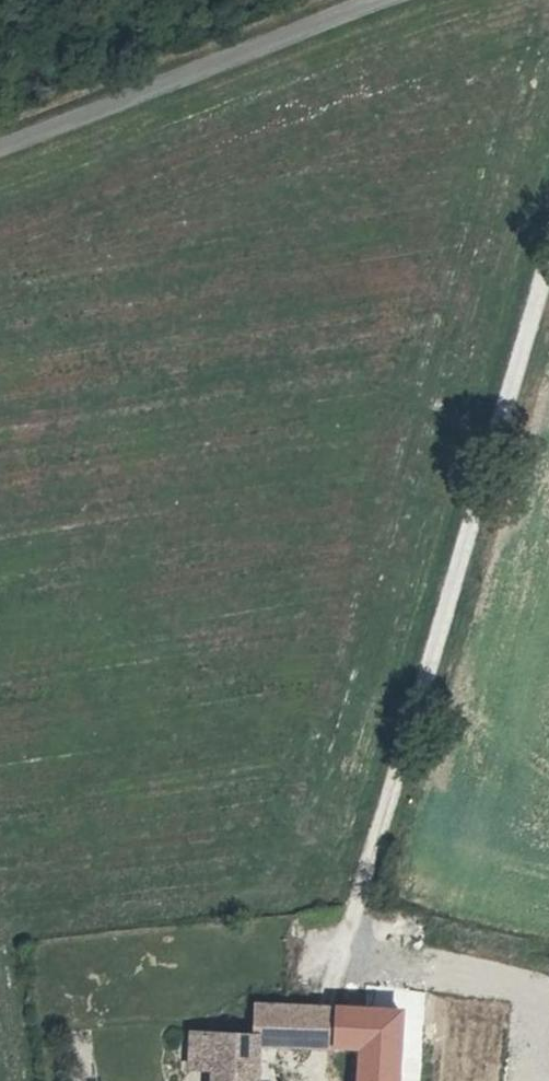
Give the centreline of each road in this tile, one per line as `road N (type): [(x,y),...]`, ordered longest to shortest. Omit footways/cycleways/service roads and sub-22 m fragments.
road 1 (unclassified): [(548,253),(357,905)]
road 2 (unclassified): [(0,150),(405,0)]

